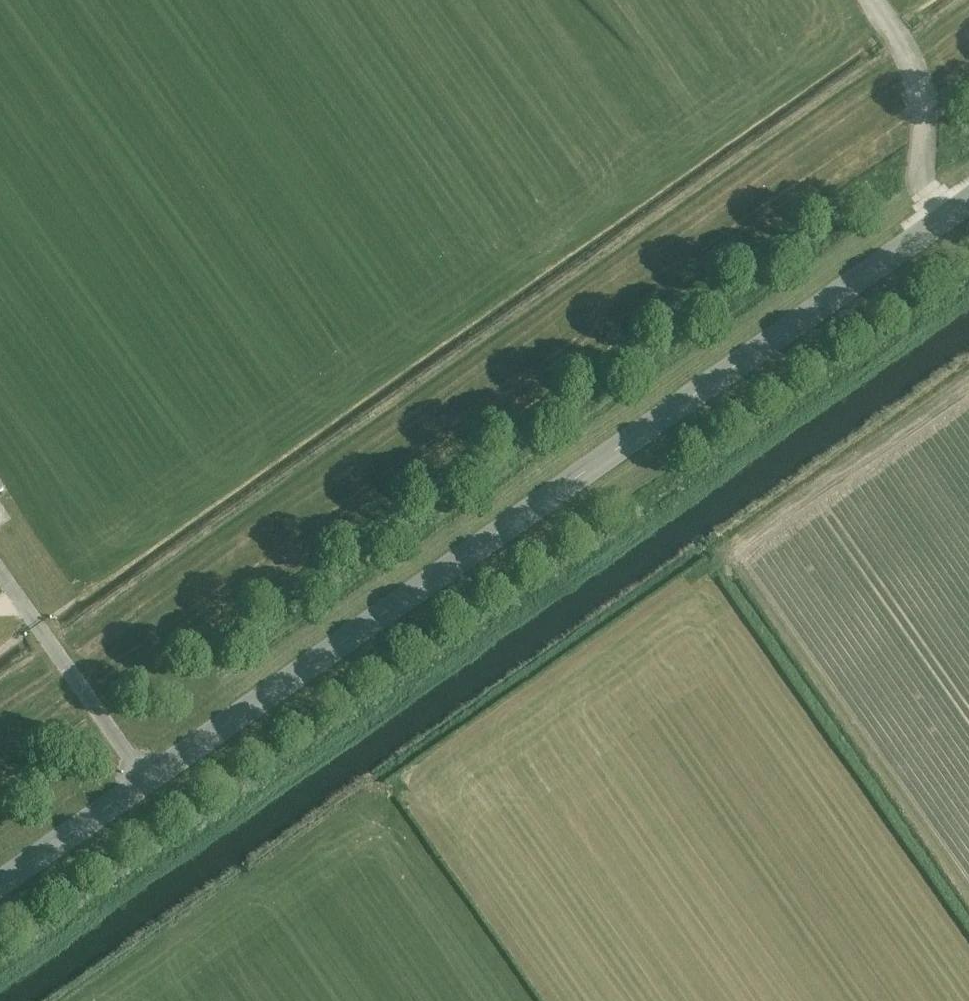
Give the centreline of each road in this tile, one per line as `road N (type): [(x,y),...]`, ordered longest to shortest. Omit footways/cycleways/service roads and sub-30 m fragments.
road 1 (unclassified): [(0,883),(968,201)]

